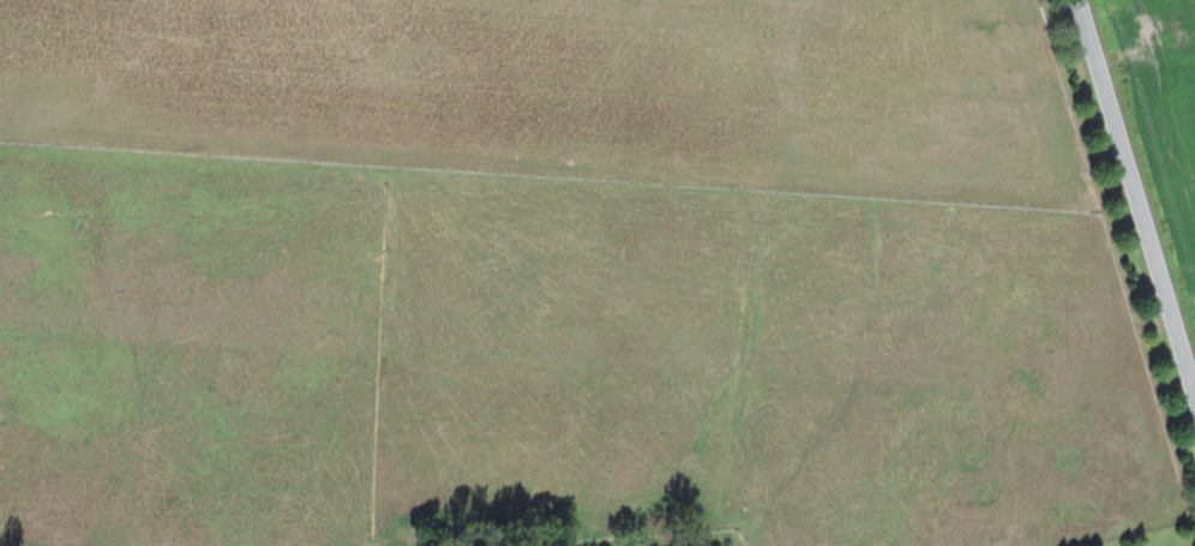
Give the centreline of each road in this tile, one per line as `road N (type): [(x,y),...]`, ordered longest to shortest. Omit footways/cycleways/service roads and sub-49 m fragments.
road 1 (residential): [(1194,392),(1079,0)]

